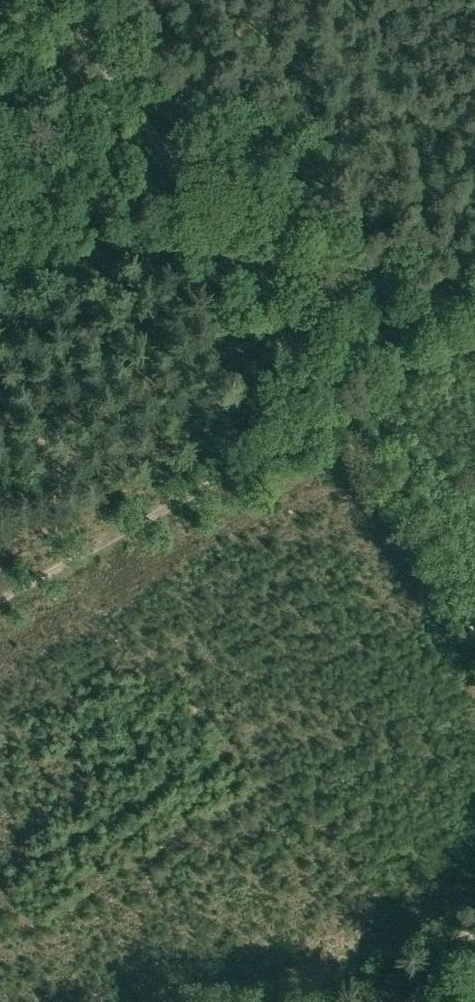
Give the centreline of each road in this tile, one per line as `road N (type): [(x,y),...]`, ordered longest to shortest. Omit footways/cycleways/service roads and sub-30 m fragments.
road 1 (track): [(56,0),(474,626)]
road 2 (track): [(0,602),(333,420)]

